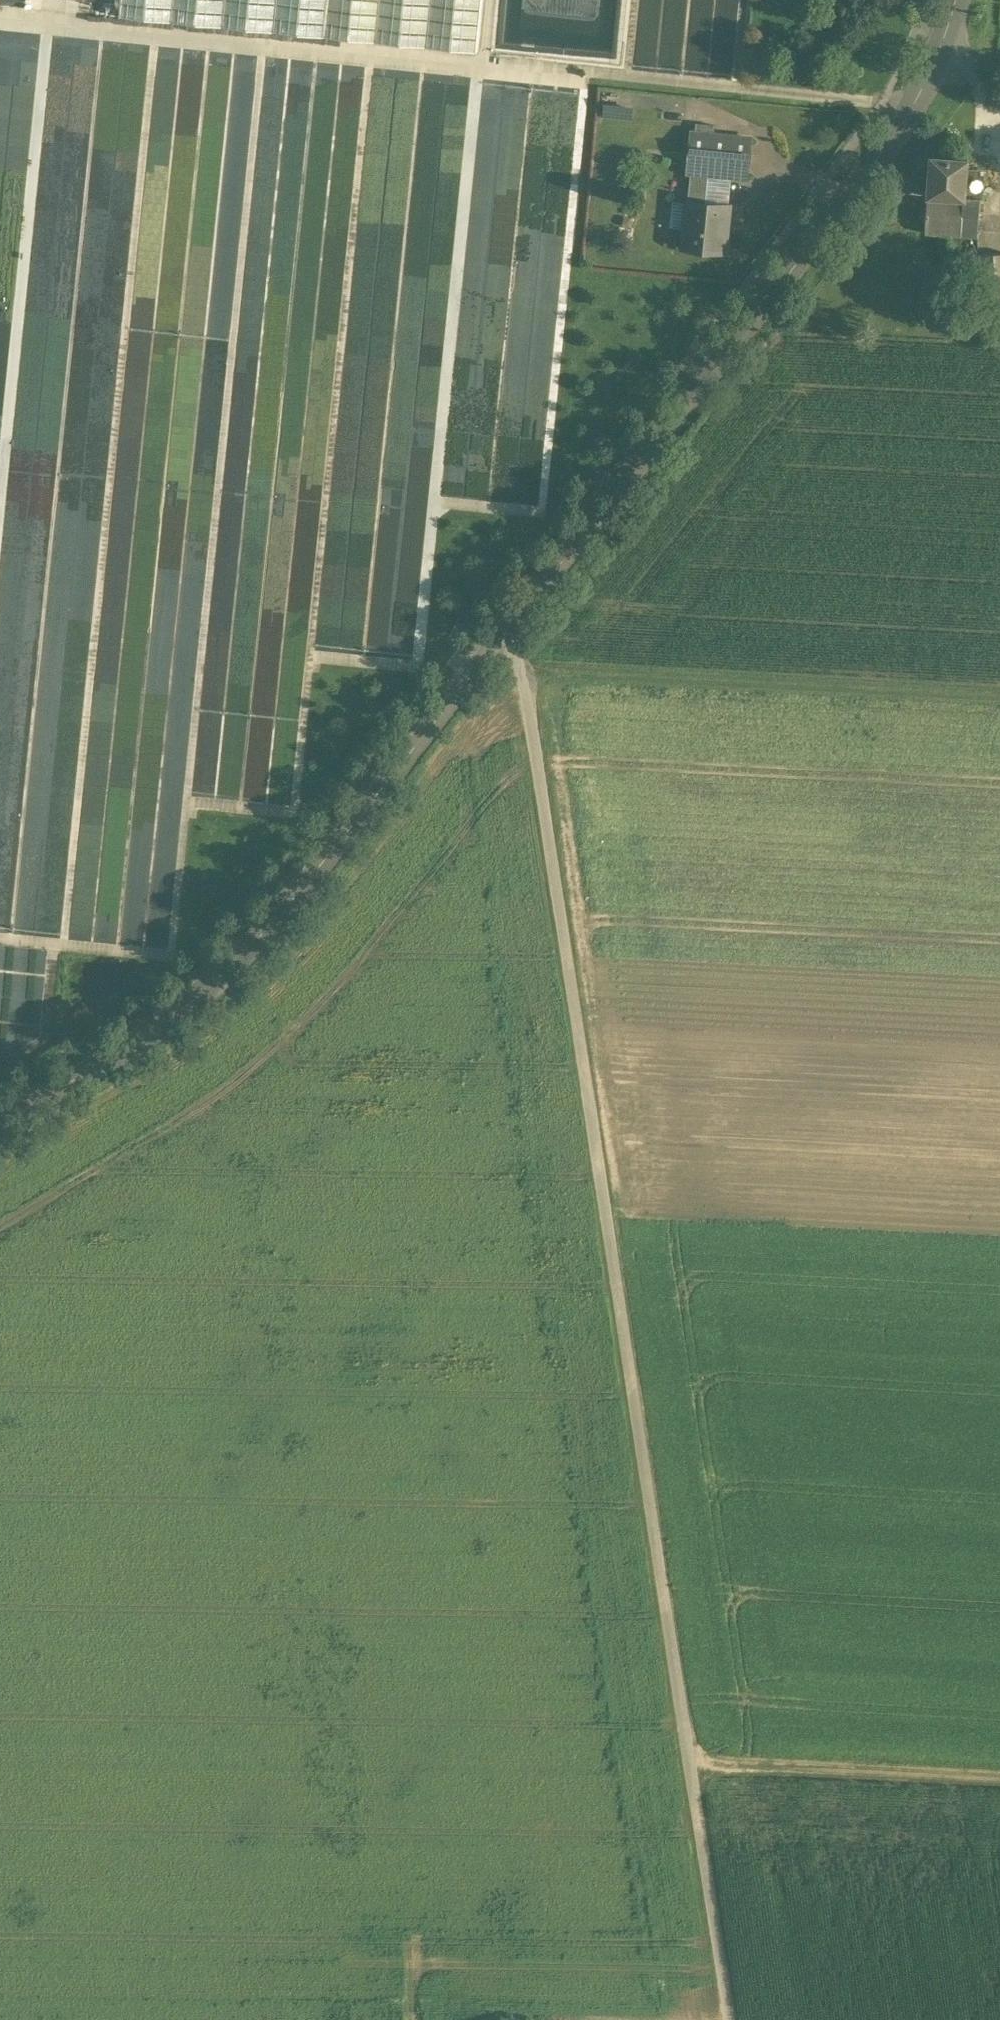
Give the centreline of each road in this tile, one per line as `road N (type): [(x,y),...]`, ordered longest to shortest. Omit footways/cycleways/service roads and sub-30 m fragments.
road 1 (unclassified): [(509,633),(593,1064),(732,2019)]
road 2 (track): [(909,108),(0,18)]
road 3 (tertiary): [(951,0),(909,108),(509,633)]
road 4 (tertiary): [(509,633),(278,918),(216,981),(155,1030),(0,1123)]
road 5 (track): [(999,691),(515,666)]
road 6 (track): [(692,1762),(999,1779)]

